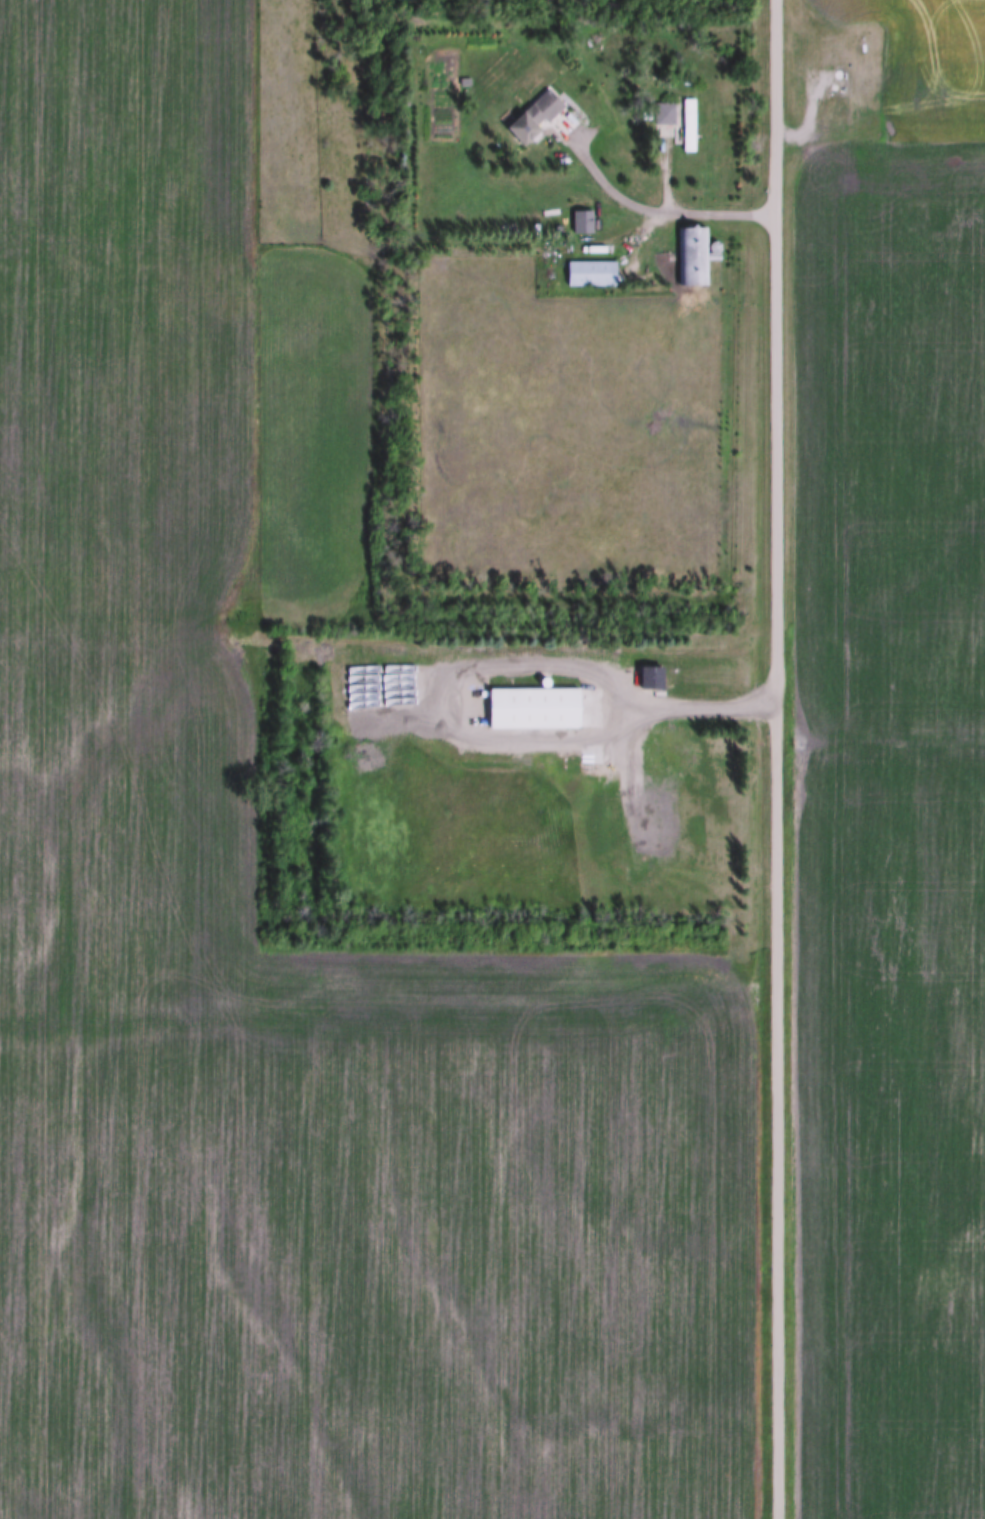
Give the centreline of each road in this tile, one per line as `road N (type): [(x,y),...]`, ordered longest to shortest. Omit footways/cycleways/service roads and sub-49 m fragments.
road 1 (residential): [(775,0),(777,1518)]

